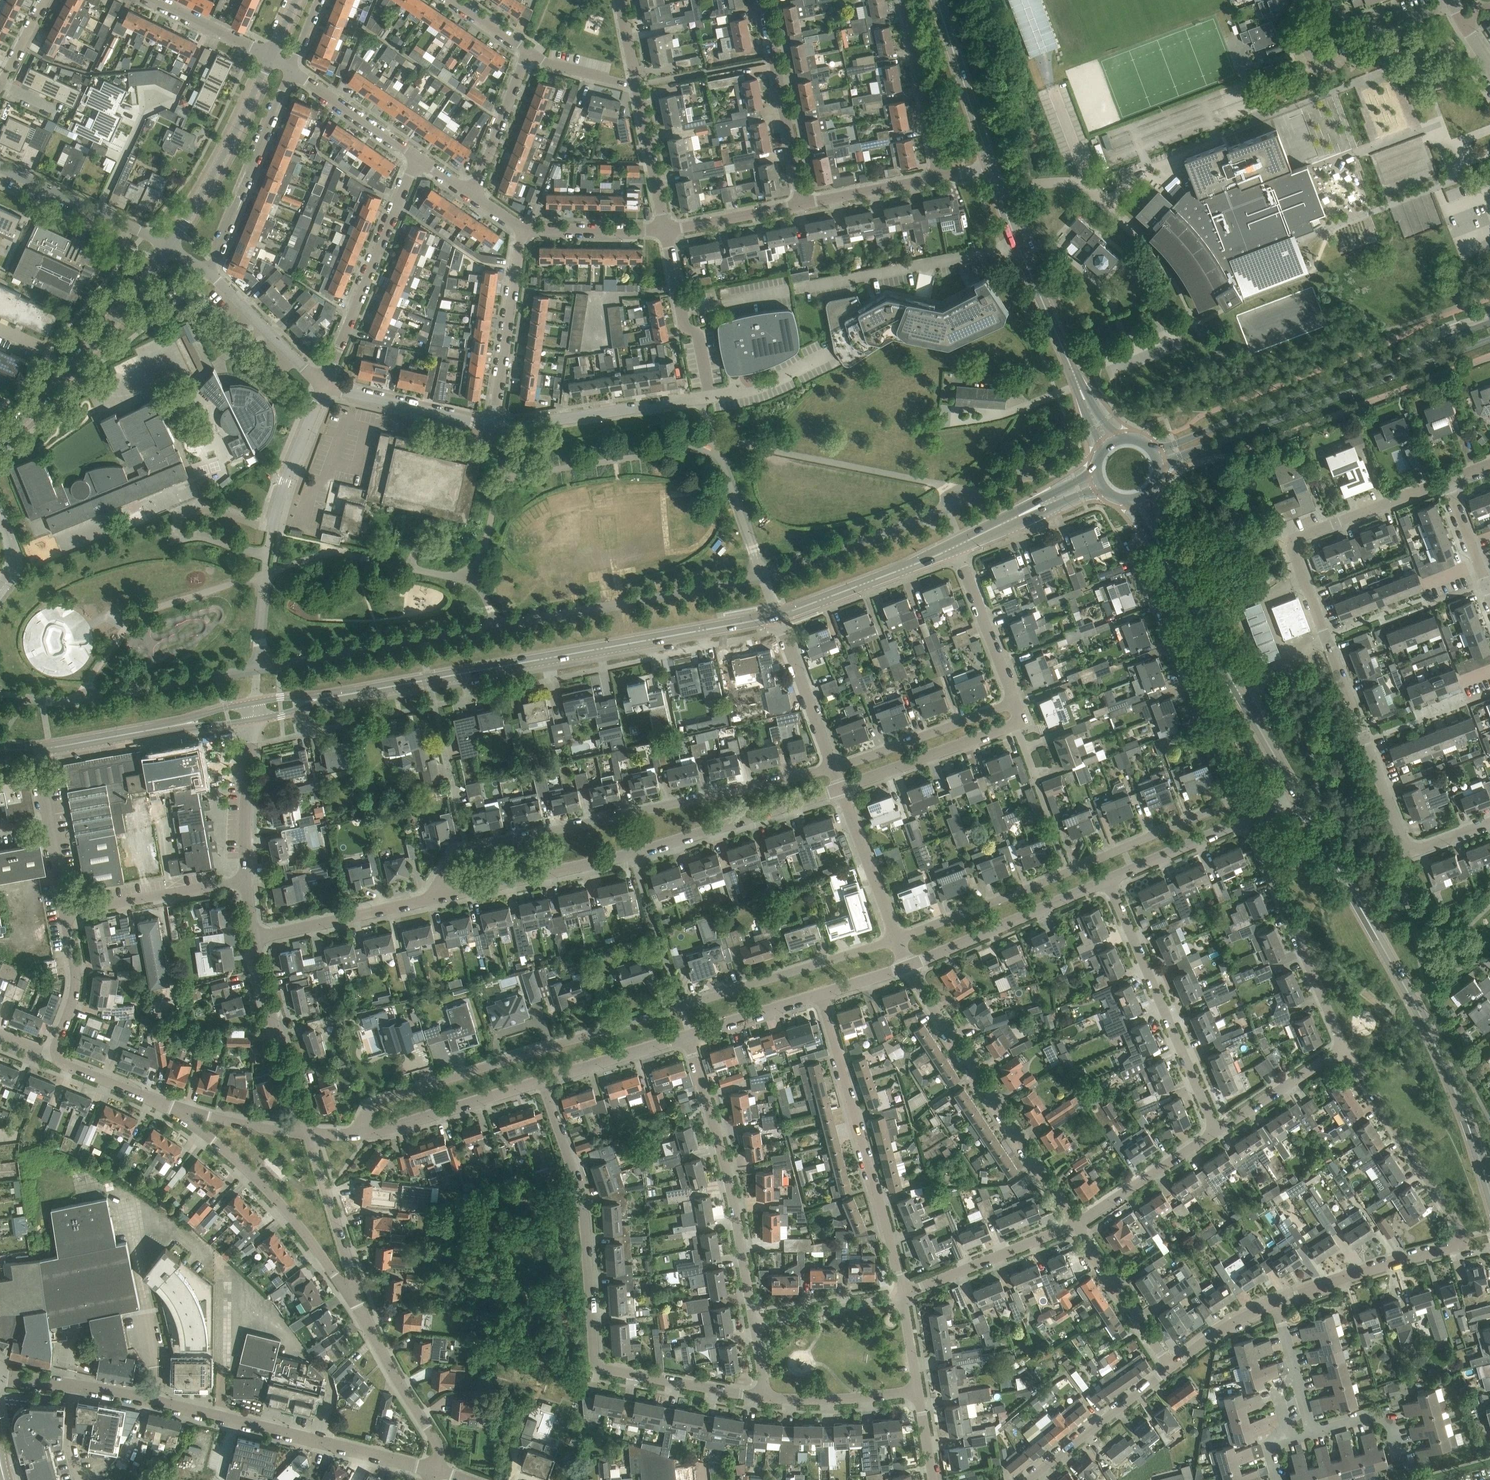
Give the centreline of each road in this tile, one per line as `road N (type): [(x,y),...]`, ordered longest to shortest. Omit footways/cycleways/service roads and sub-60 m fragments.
road 1 (residential): [(1489,822),(1408,853),(1291,540),(1449,481)]
road 2 (unclassified): [(896,939),(382,1099),(364,1132)]
road 3 (tertiary): [(255,712),(778,616)]
road 4 (unclassified): [(766,1395),(597,1366),(584,1220),(542,1081)]
road 5 (tertiary): [(1489,1195),(1433,1044),(1298,794)]
road 6 (residential): [(833,768),(464,850),(440,878),(439,897)]
road 7 (residential): [(439,897),(660,845),(841,790)]
road 8 (unclassified): [(1277,1302),(1458,1239),(1345,1047)]
road 9 (unclassified): [(434,1471),(72,1386)]
road 10 (unclassified): [(1238,798),(896,939)]
road 11 (tertiary): [(1489,322),(1151,450)]
road 12 (tertiary): [(1158,472),(1180,456),(1489,339)]
road 13 (unclassified): [(903,1295),(821,994)]
road 14 (unclassified): [(1075,1223),(909,966)]
road 15 (tertiary): [(1298,794),(1155,533)]
road 16 (unclassified): [(1238,798),(1133,549),(1155,533)]
road 17 (unclassified): [(754,1324),(726,1167),(686,1036)]
road 18 (residential): [(362,1312),(253,1174),(168,1106)]
road 19 (unclassified): [(1217,1131),(1110,880)]
road 20 (residential): [(0,441),(114,322),(170,246)]
road 21 (unclassified): [(1345,1047),(1247,819)]
road 22 (residential): [(323,385),(420,161)]
road 23 (tertiary): [(1075,376),(990,165)]
road 24 (tertiary): [(37,750),(255,712)]
road 25 (residential): [(209,272),(291,67)]
road 26 (unclassified): [(909,966),(1110,880)]
road 27 (residential): [(170,246),(271,55)]
road 28 (unclassified): [(841,790),(1020,722),(1013,702)]
road 29 (residential): [(494,425),(700,398)]
road 30 (residential): [(310,1134),(254,939)]
road 31 (residential): [(494,425),(521,226)]
road 32 (unclassified): [(1013,702),(833,768)]
road 33 (tertiary): [(778,616),(956,548)]
road 34 (residential): [(254,939),(439,897)]
road 35 (residential): [(170,246),(0,167)]
road 36 (unclassified): [(903,1295),(1075,1223)]
road 37 (residential): [(362,1312),(310,1134)]
road 38 (unclassified): [(364,1132),(542,1081)]
road 39 (residential): [(64,915),(246,882)]
road 40 (residential): [(937,177),(902,0)]
road 41 (unclassified): [(1030,1479),(1170,1366)]
road 42 (residential): [(434,1471),(438,1443),(362,1312)]
road 43 (residential): [(267,555),(284,483),(323,385)]
road 44 (residential): [(323,385),(494,425)]
road 45 (residential): [(710,396),(698,335),(685,325),(666,230)]
road 46 (tertiary): [(990,165),(937,0)]
road 47 (unclassified): [(1170,1366),(1075,1223)]
road 48 (residential): [(246,882),(255,712)]
road 49 (unclassified): [(1075,1223),(1217,1131)]
road 50 (residential): [(64,915),(37,750)]
road 51 (unclassified): [(1013,702),(956,548)]
road 52 (unclassified): [(833,768),(778,616)]
road 53 (residential): [(323,385),(209,272)]
road 54 (residential): [(420,161),(291,67)]
road 55 (unclassified): [(896,939),(841,790)]
road 56 (unclassified): [(1217,1131),(1345,1047)]
road 57 (unclassified): [(754,1324),(903,1295)]
road 58 (residential): [(1453,0),(1362,32),(1357,19),(1321,0)]
road 59 (unclassified): [(917,1392),(766,1395)]
road 60 (unclassified): [(542,1081),(686,1036)]
road 61 (unclassified): [(1110,880),(1247,819)]
road 62 (residential): [(476,194),(529,55)]
road 63 (residential): [(666,230),(636,85)]
road 64 (residential): [(802,204),(772,59)]
road 65 (residential): [(666,230),(521,226)]
road 66 (residential): [(310,1134),(168,1106)]
road 67 (unclassified): [(686,1036),(821,994)]
road 68 (residential): [(57,1051),(75,983),(64,915)]
road 69 (residential): [(772,59),(636,85)]
road 70 (residential): [(802,204),(666,230)]
road 71 (residential): [(937,177),(802,204)]
road 72 (unclassified): [(1312,1432),(1277,1302)]
road 73 (residential): [(271,55),(156,0)]
road 74 (residential): [(168,1106),(65,1065),(57,1051)]
road 75 (unclassified): [(1170,1366),(1277,1302)]
road 76 (unclassified): [(1312,1432),(1382,1415),(1402,1460)]

